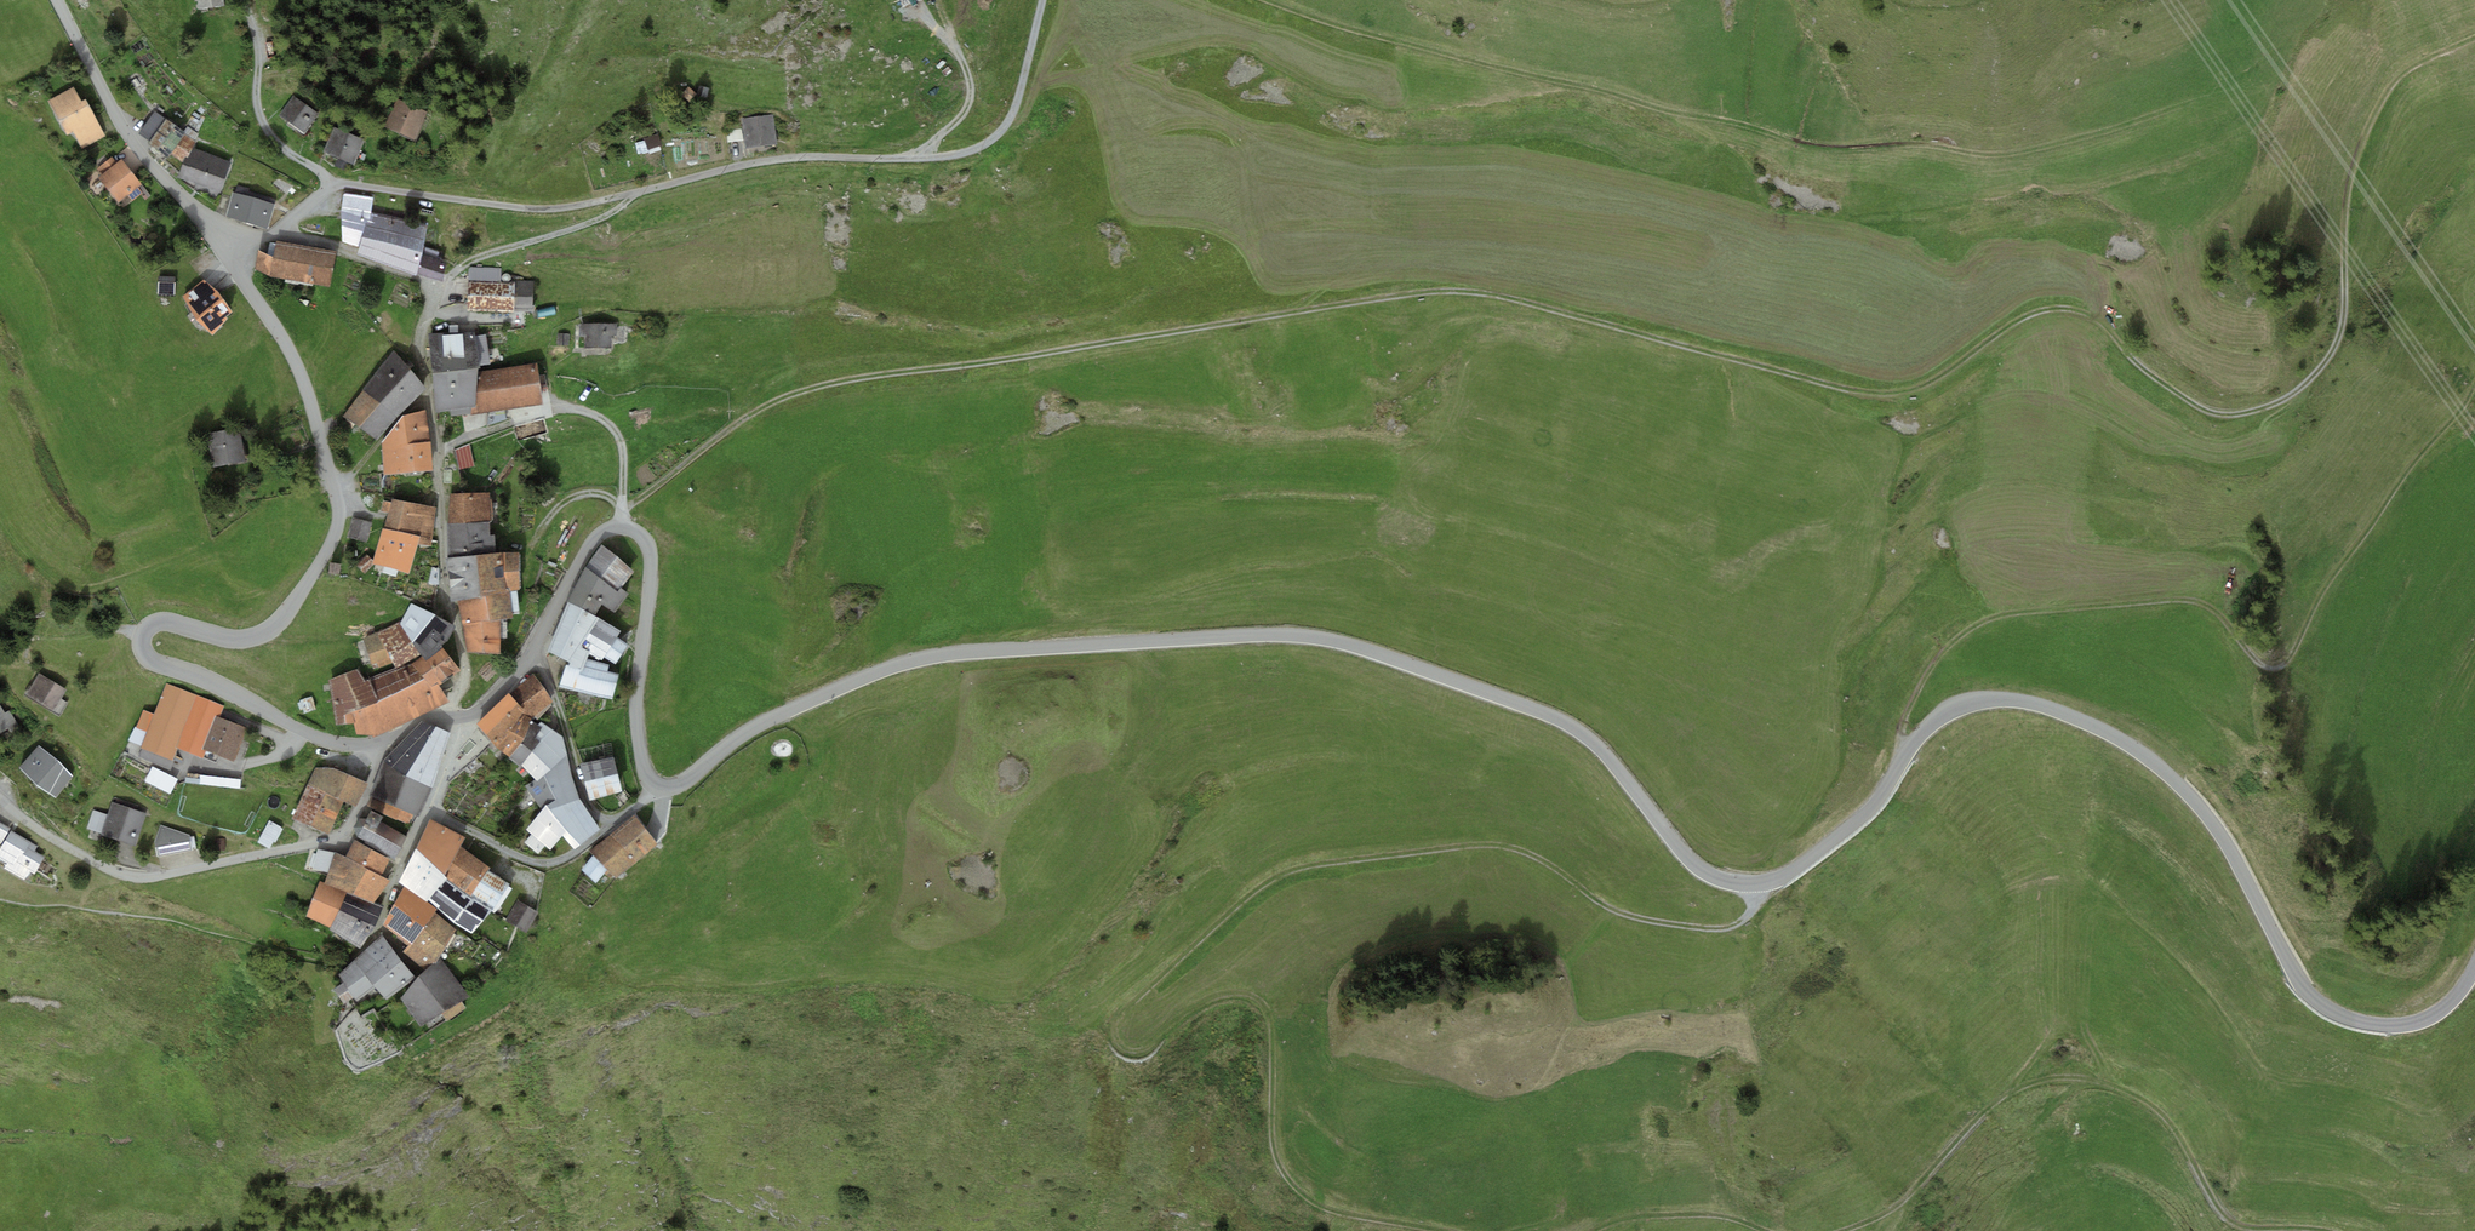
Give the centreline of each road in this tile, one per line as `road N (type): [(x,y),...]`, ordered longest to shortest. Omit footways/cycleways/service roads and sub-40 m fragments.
road 1 (track): [(621,510),(748,416),(823,386),(1451,290),(1500,295),(1828,385),(1900,396),(1944,380),(2046,308),(2073,307),(2213,410),(2257,410),(2308,382),(2339,339),(2350,180),(2375,111),(2410,68),(2474,38)]
road 2 (unclassified): [(2474,963),(2454,999),(2425,1020),(2369,1024),(2330,1011),(2302,986),(2223,838),(2183,788),(2095,726),(2013,700),(1949,711),(1916,740),(1867,812),(1788,875),(1755,885),(1725,882),(1692,863),(1600,749),(1559,720),(1308,636),(912,661),(765,721),(678,786),(654,786)]
road 3 (track): [(1438,1230),(1331,1210),(1290,1182),(1273,1145),(1272,1031),(1261,1002),(1240,994),(1210,999),(1139,1050),(1121,1044),(1122,1014),(1248,896),(1309,866),(1502,846),(1543,861),(1622,914),(1708,930),(1743,919),(1755,885)]
road 4 (track): [(2188,104),(2111,134),(2000,157),(1907,144),(1852,150),(1680,116),(1320,23),(1262,0)]
road 5 (residential): [(219,245),(296,362),(338,521),(312,577),(267,632),(234,639),(160,621),(144,631),(144,651),(315,736),(373,743)]
road 6 (track): [(1903,760),(1909,707),(1932,663),(1993,617),(2186,600),(2220,616),(2261,664),(2283,664),(2353,550),(2474,385)]
road 7 (residential): [(453,717),(465,678),(462,628),(444,591),(443,477),(423,355),(432,284),(319,243),(251,233),(219,245)]
road 8 (track): [(2330,1230),(2237,1224),(2215,1202),(2156,1109),(2107,1082),(2063,1078),(2010,1092),(1905,1200),(1844,1230)]
road 9 (unclassified): [(654,786),(642,769),(636,719),(651,557),(644,537),(628,526),(603,530),(589,544),(498,693),(474,713),(453,717)]
road 10 (track): [(639,191),(791,158),(935,157),(980,146),(1015,107),(1043,0)]
road 11 (residential): [(373,743),(372,783),(340,837),(156,876),(112,871),(0,799)]
road 12 (track): [(272,235),(343,182),(554,209),(639,191)]
road 13 (residential): [(453,717),(455,739),(432,803),(526,860),(569,856),(654,786)]
road 14 (residential): [(219,245),(128,135),(58,0)]
road 15 (track): [(639,191),(584,225),(475,258),(434,292)]
road 16 (track): [(331,185),(266,127),(257,45),(243,0)]
road 17 (track): [(920,9),(955,47),(971,94),(918,158)]
road 18 (track): [(1764,1230),(1717,1215),(1658,1215),(1595,1230)]

